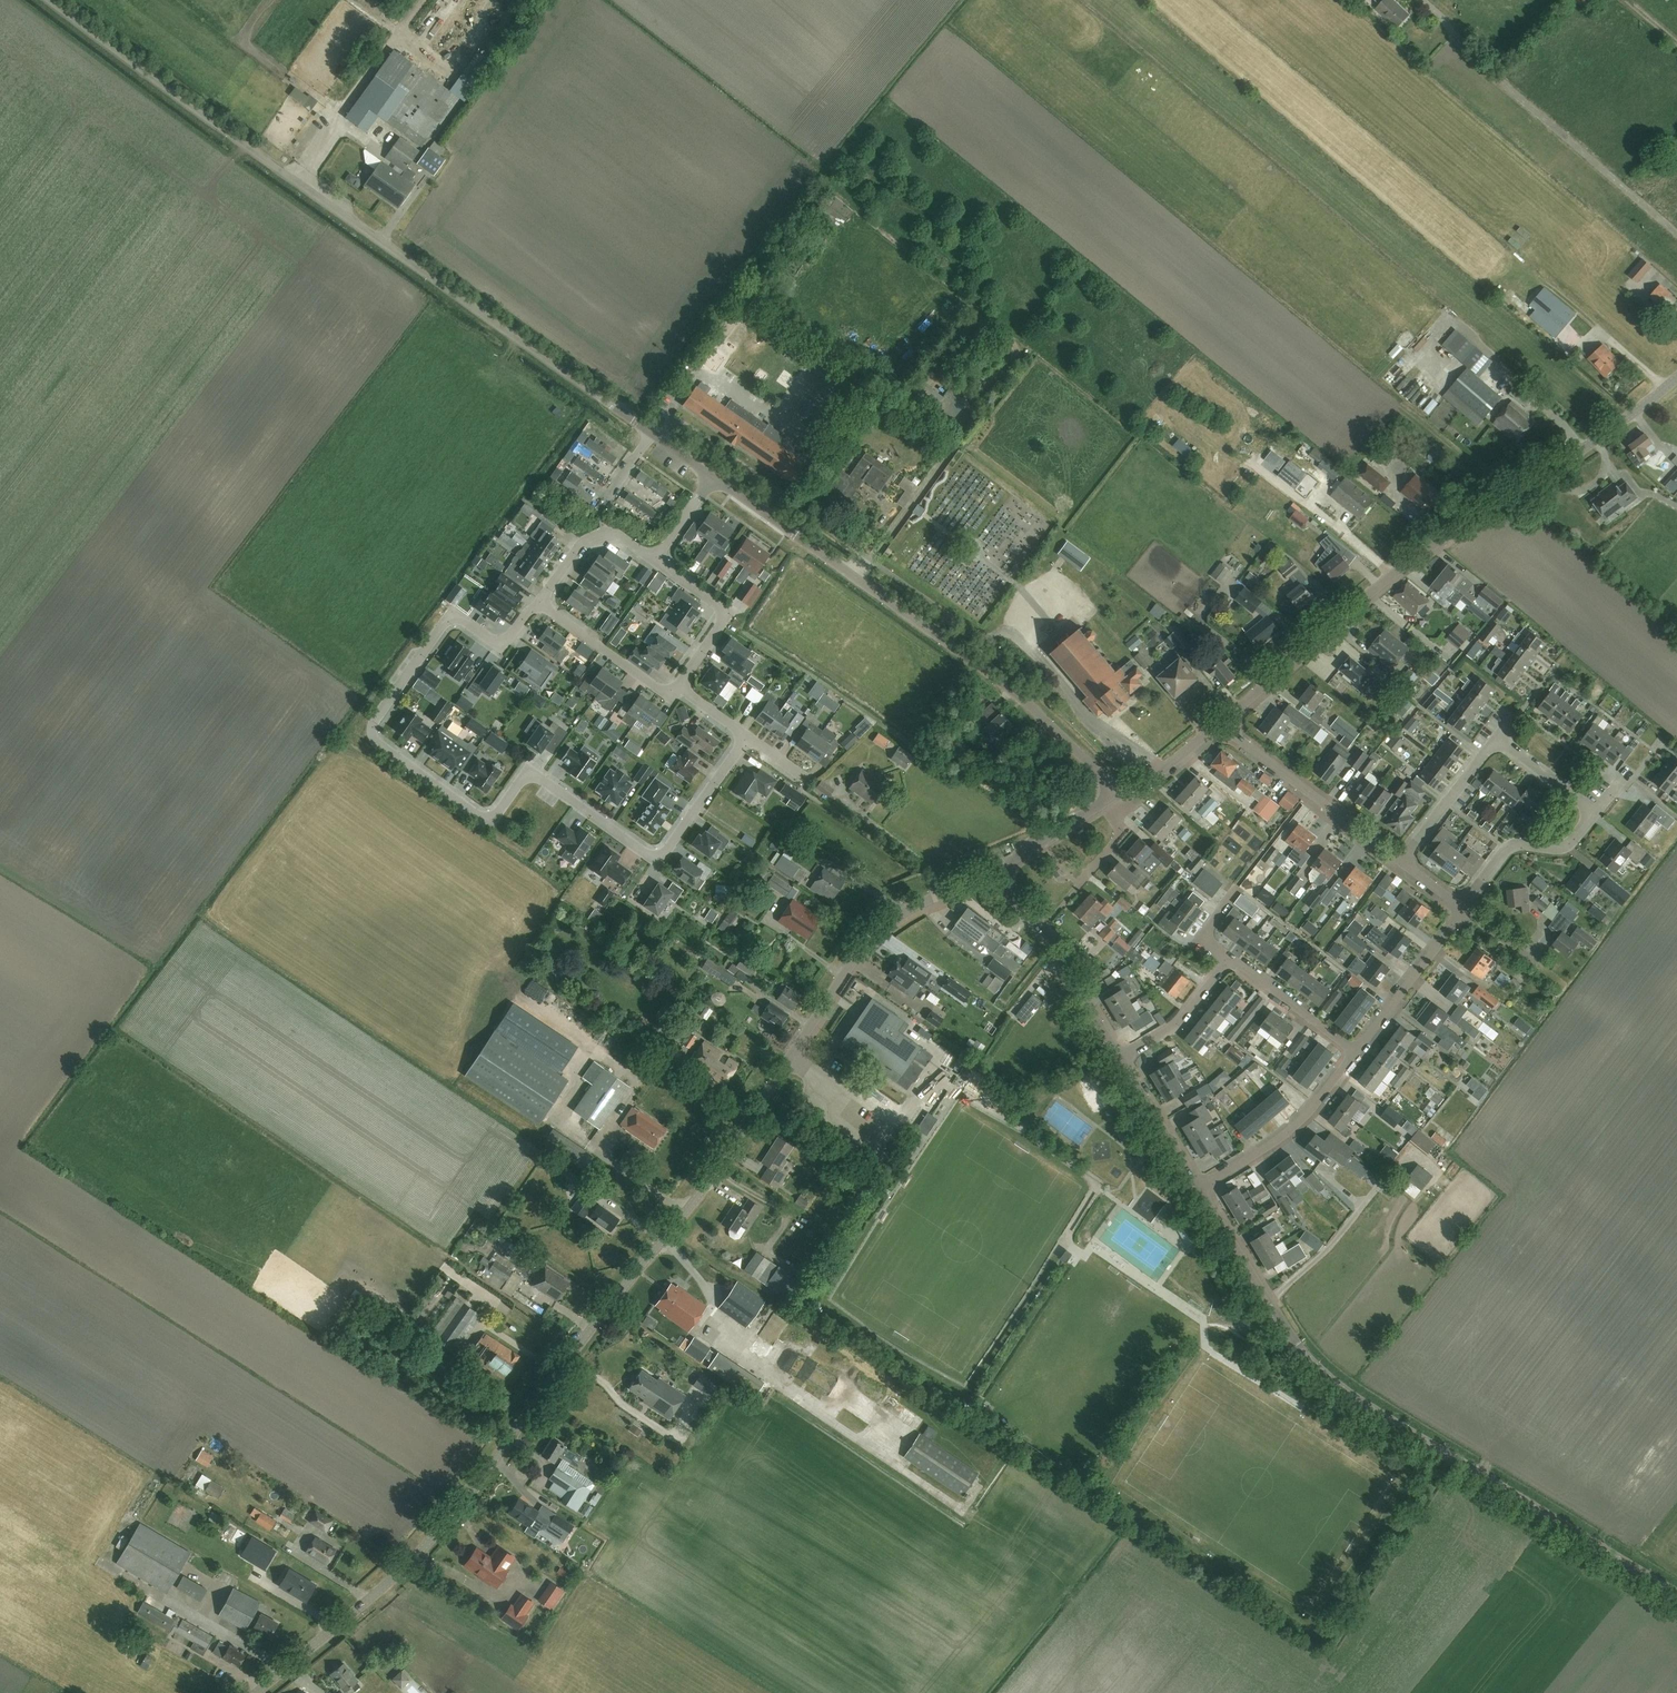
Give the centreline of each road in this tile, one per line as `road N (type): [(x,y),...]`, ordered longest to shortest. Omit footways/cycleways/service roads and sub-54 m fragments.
road 1 (tertiary): [(257,1692),(377,1595),(495,1466),(718,1169),(864,944),(898,914),(994,875)]
road 2 (unclassified): [(714,478),(50,0)]
road 3 (residential): [(747,736),(660,858),(540,779),(529,775),(499,814),(481,817),(379,745),(376,719),(445,624),(464,619),(505,643),(540,602)]
road 4 (tertiary): [(1676,1594),(1339,1389),(1301,1350),(1199,1188)]
road 5 (tertiary): [(1223,724),(1385,581),(1676,377)]
road 6 (unclassified): [(1123,802),(1013,690),(714,478)]
road 7 (residential): [(1402,858),(1223,724)]
road 8 (residential): [(1199,1188),(1295,1127),(1357,1054)]
road 9 (residential): [(1357,1054),(1465,908)]
road 10 (residential): [(1465,908),(1509,849),(1567,847),(1596,810)]
road 11 (residential): [(680,685),(725,614),(653,559)]
road 12 (residential): [(680,685),(655,685),(540,602)]
road 13 (residential): [(1357,1054),(1229,961)]
road 14 (tertiary): [(1199,1188),(1120,1055)]
road 15 (residential): [(1042,926),(1116,842),(1123,802)]
road 16 (residential): [(1402,858),(1496,738)]
road 17 (tertiary): [(1120,1055),(1042,926)]
road 18 (tertiary): [(994,875),(1123,802)]
road 19 (residential): [(1120,1055),(1179,1020),(1229,961)]
road 20 (tertiary): [(1123,802),(1223,724)]
road 21 (residential): [(1596,810),(1496,738)]

